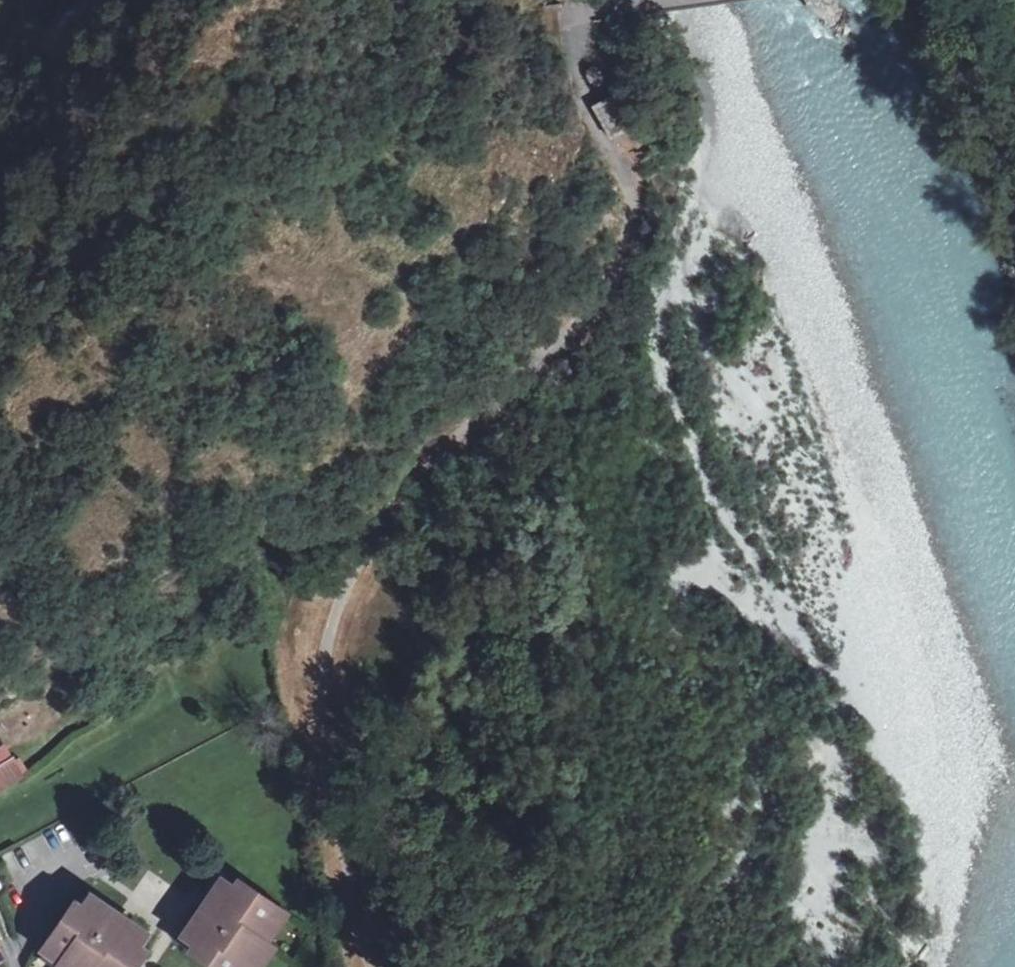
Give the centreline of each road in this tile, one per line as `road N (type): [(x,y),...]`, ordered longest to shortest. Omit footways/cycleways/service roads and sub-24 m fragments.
road 1 (track): [(646,0),(589,12),(577,29),(575,70),(598,135),(633,188),(631,240),(609,292),(418,480),(367,557),(322,657),(323,762),(366,966)]

